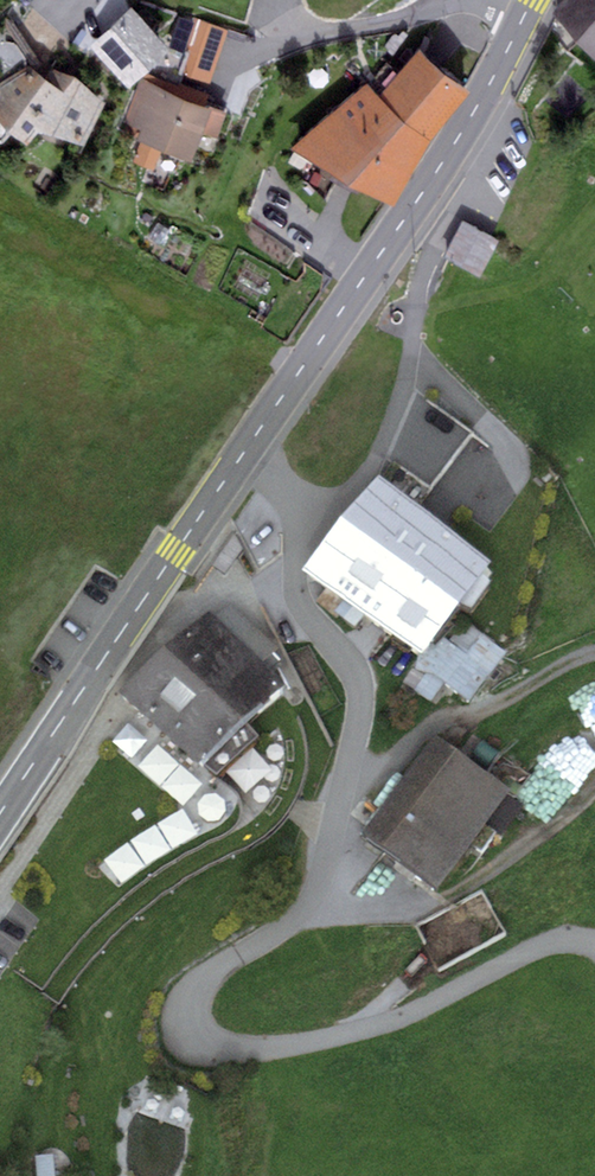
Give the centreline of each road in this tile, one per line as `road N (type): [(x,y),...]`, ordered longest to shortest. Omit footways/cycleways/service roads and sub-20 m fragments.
road 1 (residential): [(321,523),(296,565),(297,594),(354,669),(363,696),(319,885),(292,921),(196,990),(190,1027),(235,1049),(294,1047),(399,1019),(555,943),(594,943)]
road 2 (primary): [(532,0),(447,155),(245,451)]
road 3 (primary): [(245,451),(0,813)]
road 4 (track): [(313,897),(387,914),(434,906),(470,888),(594,788)]
road 5 (track): [(594,656),(428,733),(380,776),(347,773)]

